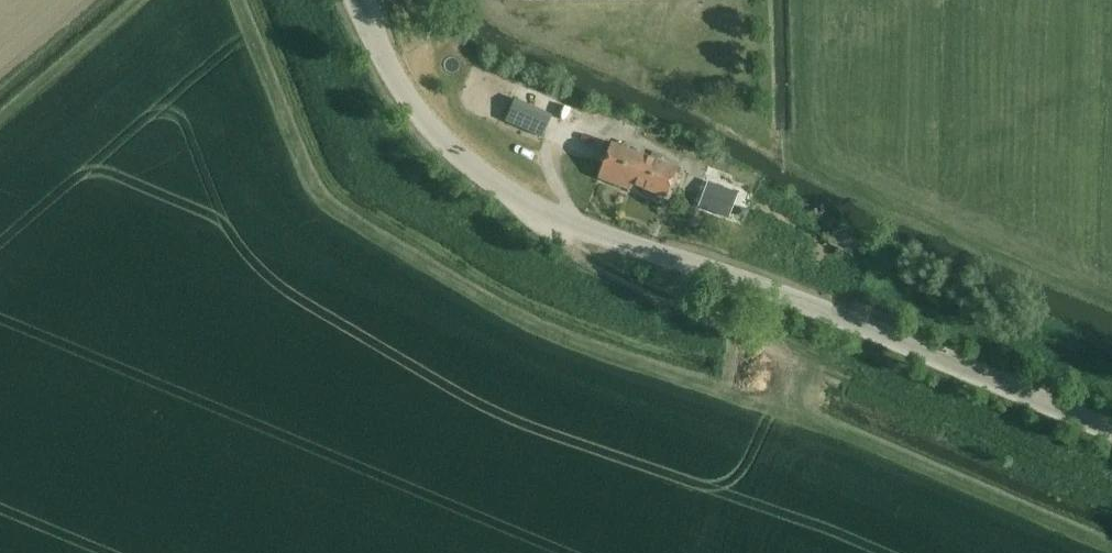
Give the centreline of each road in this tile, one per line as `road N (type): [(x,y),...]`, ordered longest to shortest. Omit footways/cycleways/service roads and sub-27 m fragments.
road 1 (track): [(231,0),(308,183),(328,209),(517,318),(875,443),(1111,544)]
road 2 (tertiary): [(356,0),(427,125),(506,191),(569,222),(871,329),(1111,431)]
road 3 (track): [(769,406),(792,351),(1111,489)]
road 4 (track): [(506,191),(606,268),(792,351)]

